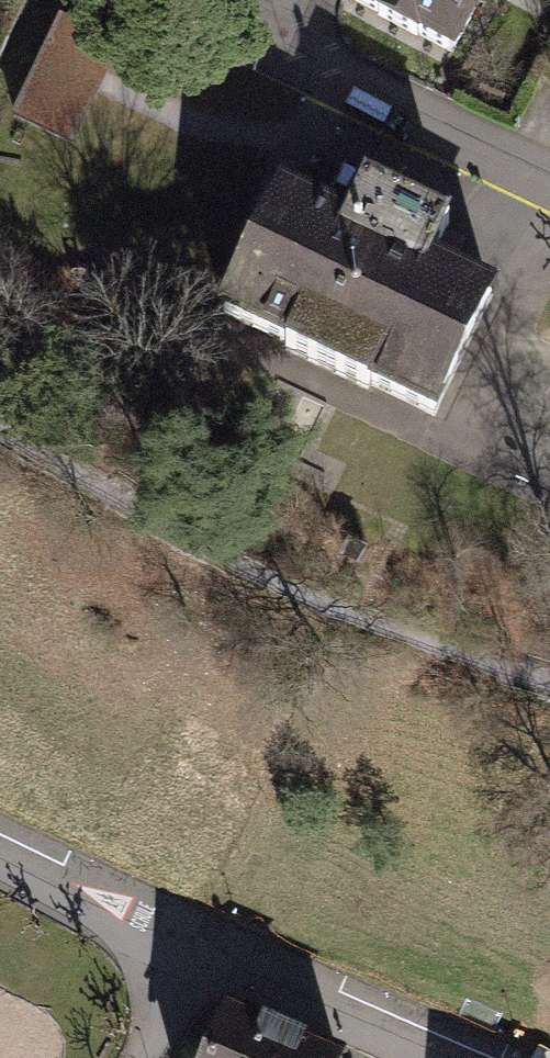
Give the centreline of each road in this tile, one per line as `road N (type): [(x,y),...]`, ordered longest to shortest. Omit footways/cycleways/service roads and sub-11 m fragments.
road 1 (residential): [(549,185),(270,44)]
road 2 (residential): [(438,1057),(193,957)]
road 3 (residential): [(193,957),(0,853)]

